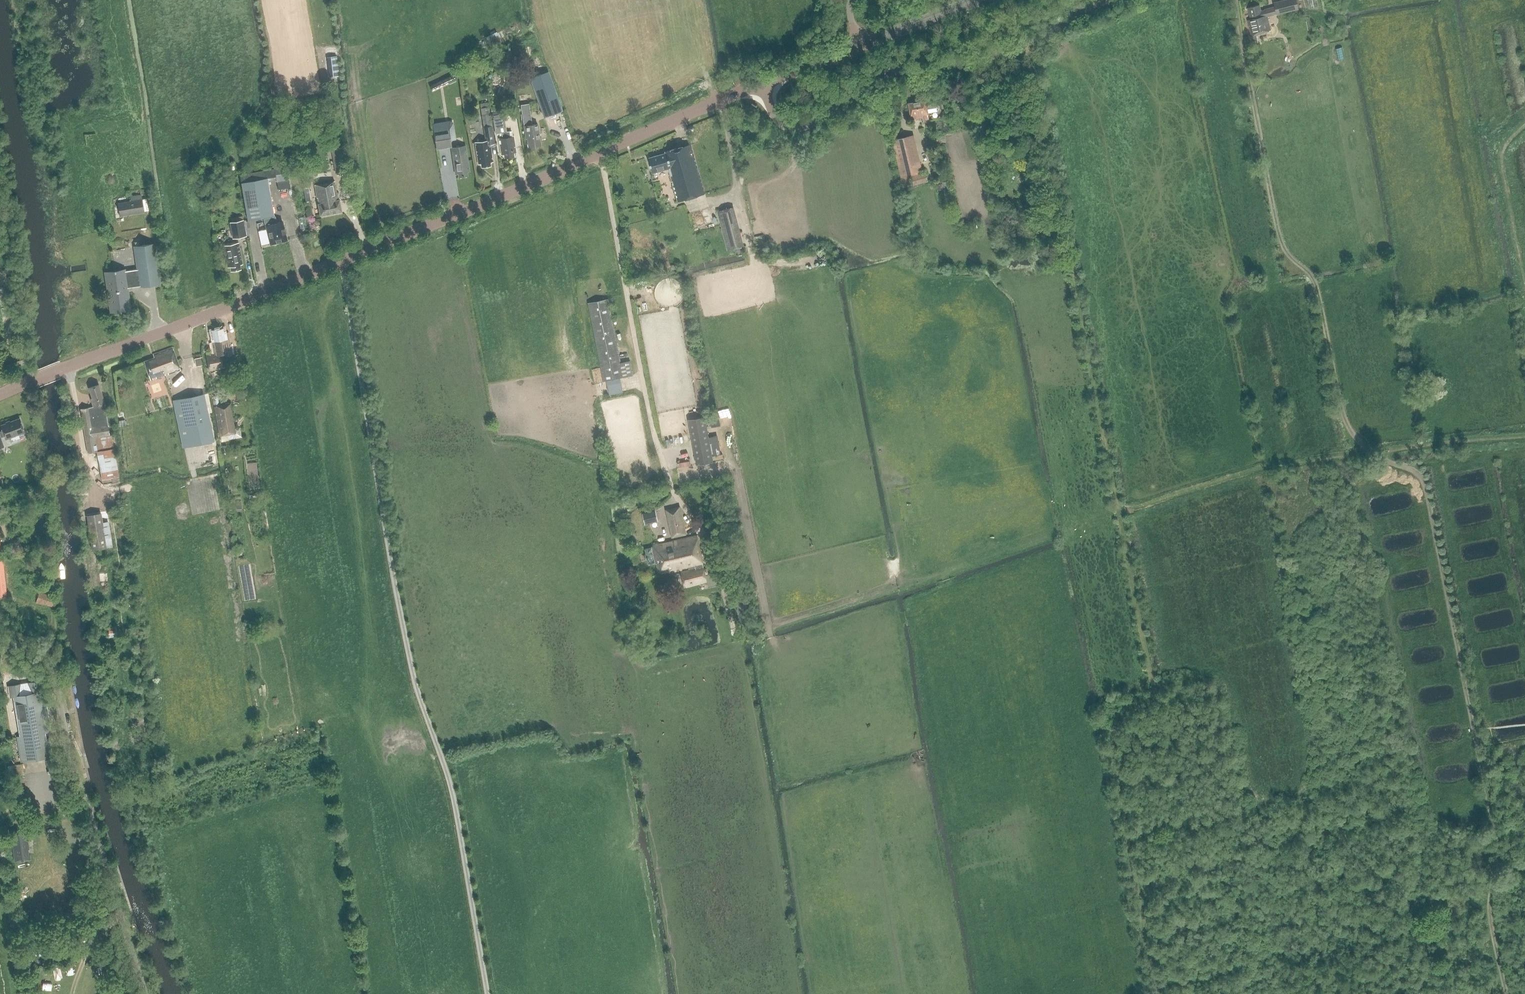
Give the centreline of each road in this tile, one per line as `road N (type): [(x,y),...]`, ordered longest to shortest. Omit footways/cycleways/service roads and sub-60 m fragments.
road 1 (tertiary): [(0,396),(764,85)]
road 2 (track): [(1156,993),(1111,748),(1153,691),(1120,512)]
road 3 (track): [(1120,512),(1031,43)]
road 4 (track): [(1368,450),(1343,414),(1318,286),(1280,235),(1237,0)]
road 5 (unclassified): [(764,85),(780,123),(802,128),(880,78),(1005,52),(1111,0)]
road 6 (unclassified): [(0,642),(44,657),(53,669),(70,756),(144,993)]
road 7 (track): [(1476,730),(1423,479),(1368,450)]
road 8 (track): [(1510,993),(1493,911),(1495,823),(1476,730)]
road 9 (tertiary): [(764,85),(984,0)]
road 10 (track): [(721,101),(752,254)]

